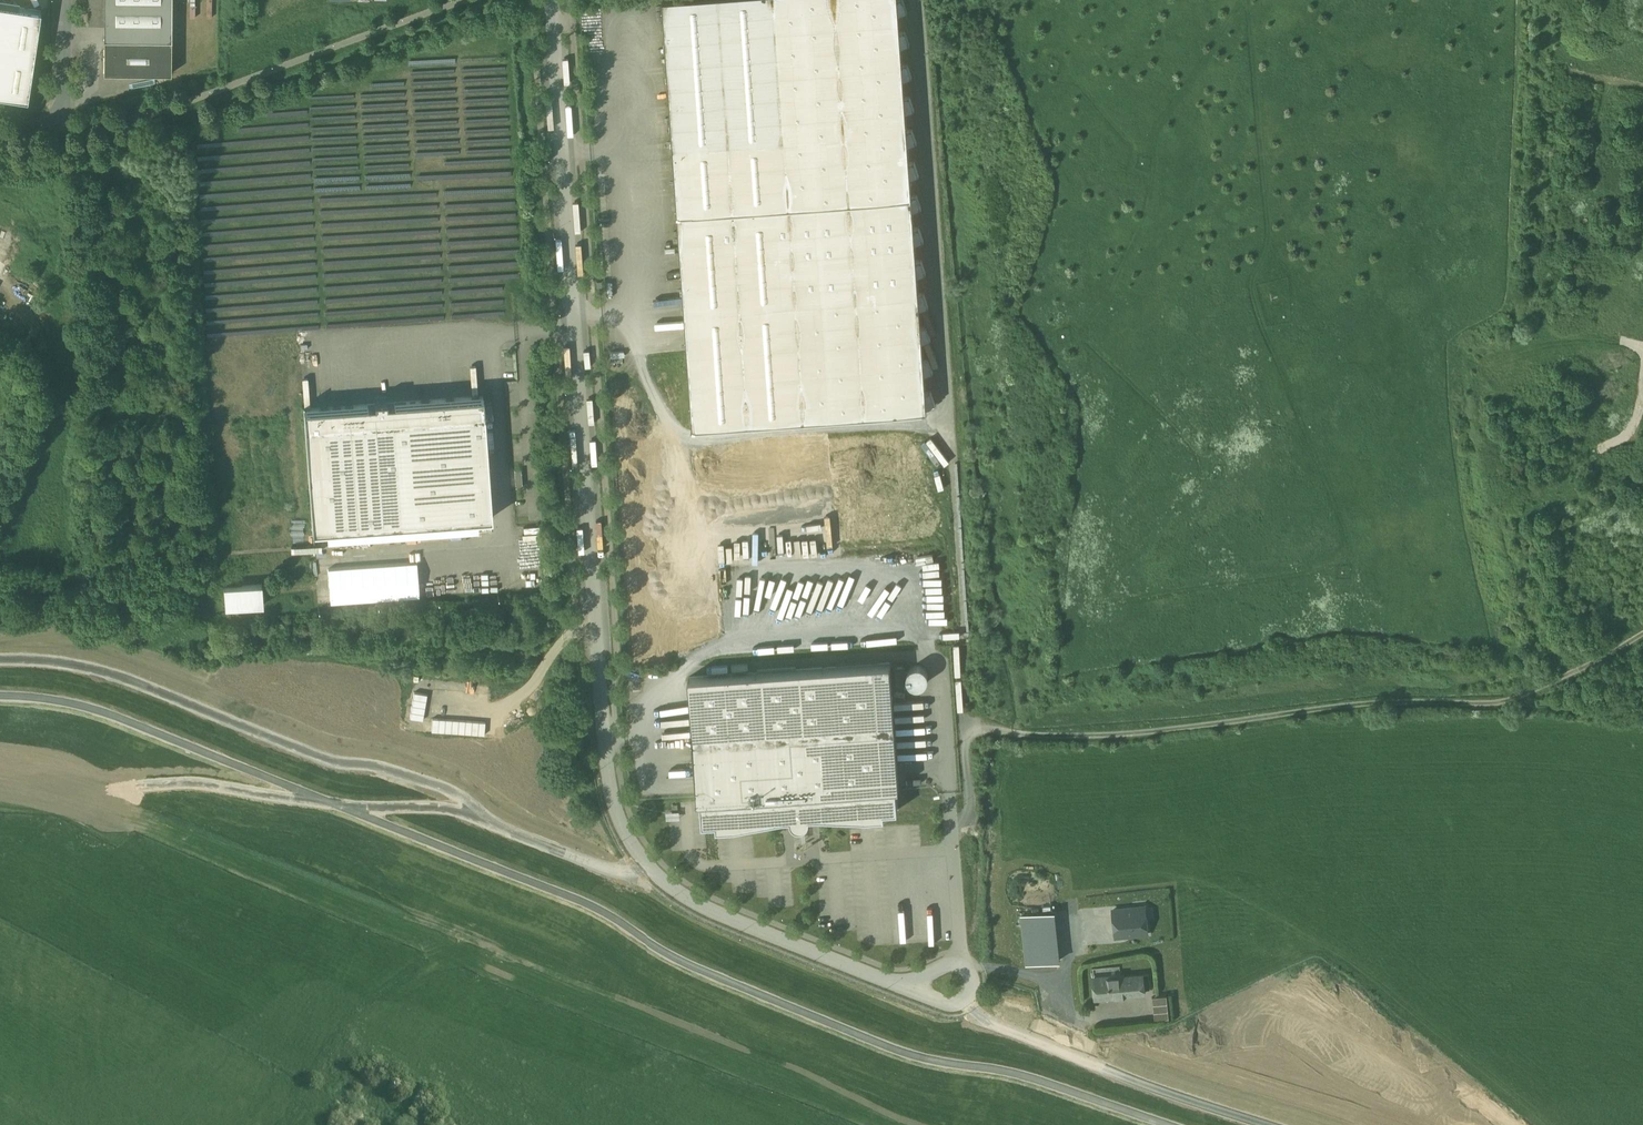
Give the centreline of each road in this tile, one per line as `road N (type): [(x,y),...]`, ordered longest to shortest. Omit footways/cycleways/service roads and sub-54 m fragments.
road 1 (unclassified): [(551,0),(604,748),(628,830),(671,880),(908,987)]
road 2 (unclassified): [(964,1000),(989,1022),(1266,1124)]
road 3 (track): [(133,788),(211,785),(342,807)]
road 4 (unclassified): [(52,135),(66,0)]
road 5 (unclassified): [(964,1000),(979,987),(981,972),(962,957),(908,987)]

